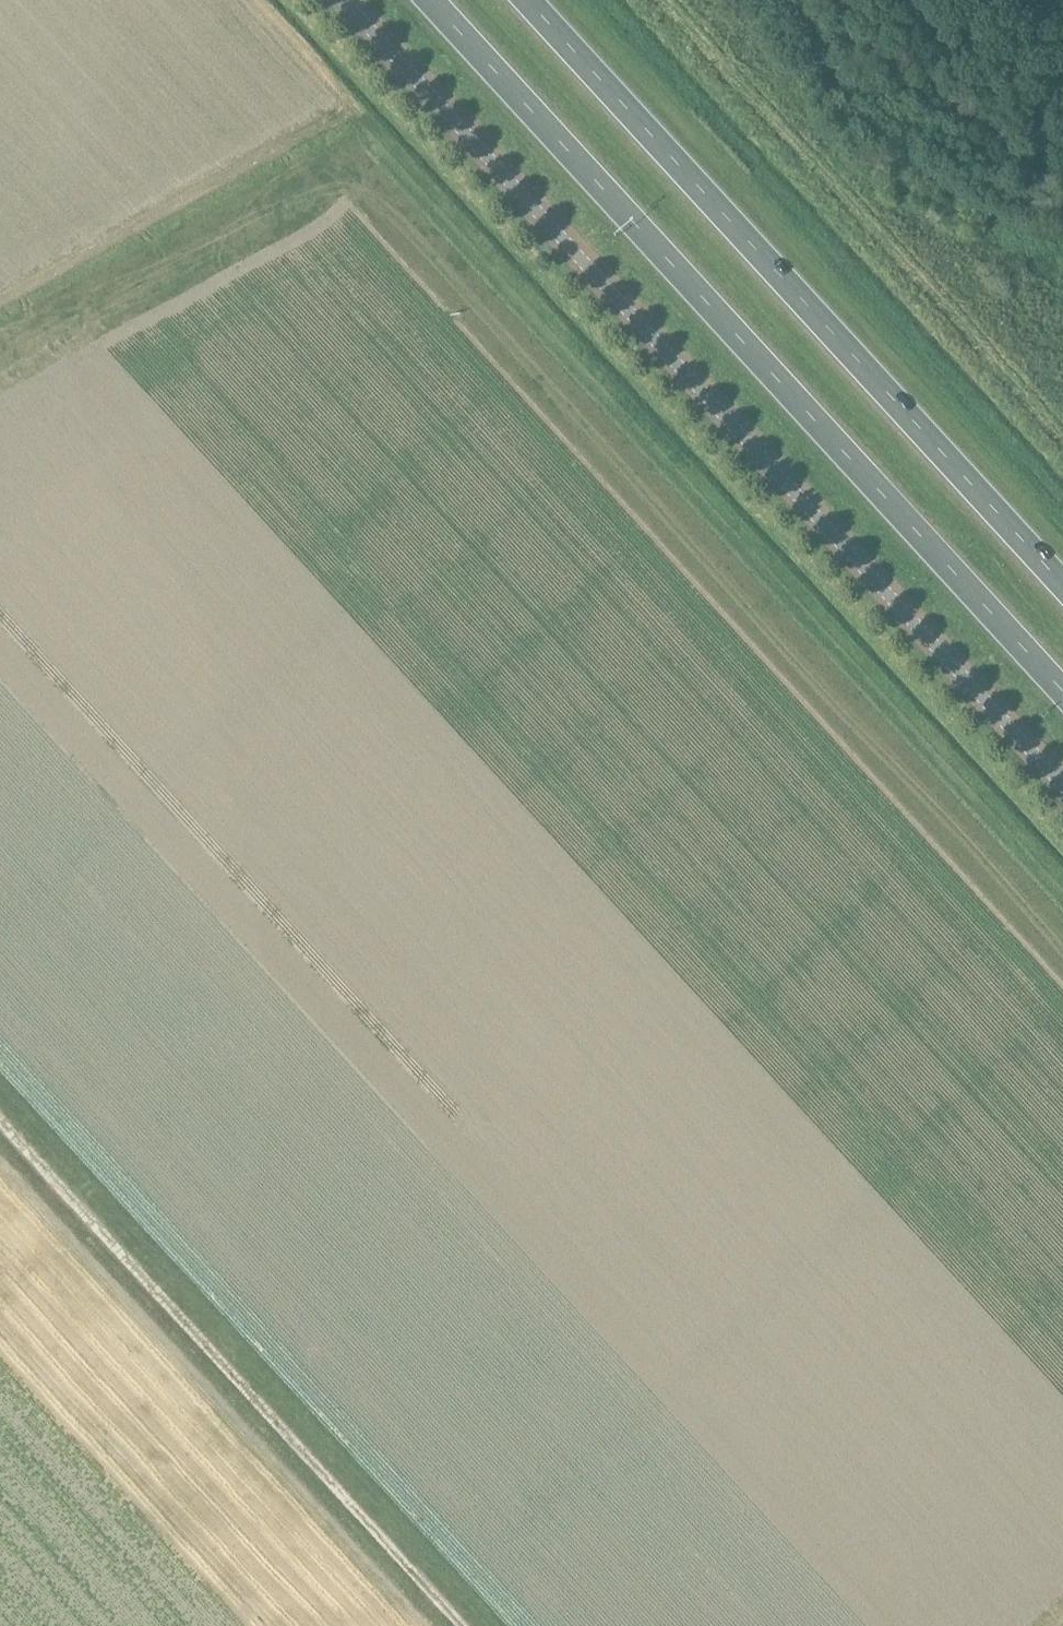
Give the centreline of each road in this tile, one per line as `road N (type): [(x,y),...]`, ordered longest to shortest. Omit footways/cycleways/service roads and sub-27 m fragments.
road 1 (unclassified): [(336,0),(1062,793)]
road 2 (trunk): [(430,0),(1062,693)]
road 3 (trunk): [(1062,585),(527,0)]

